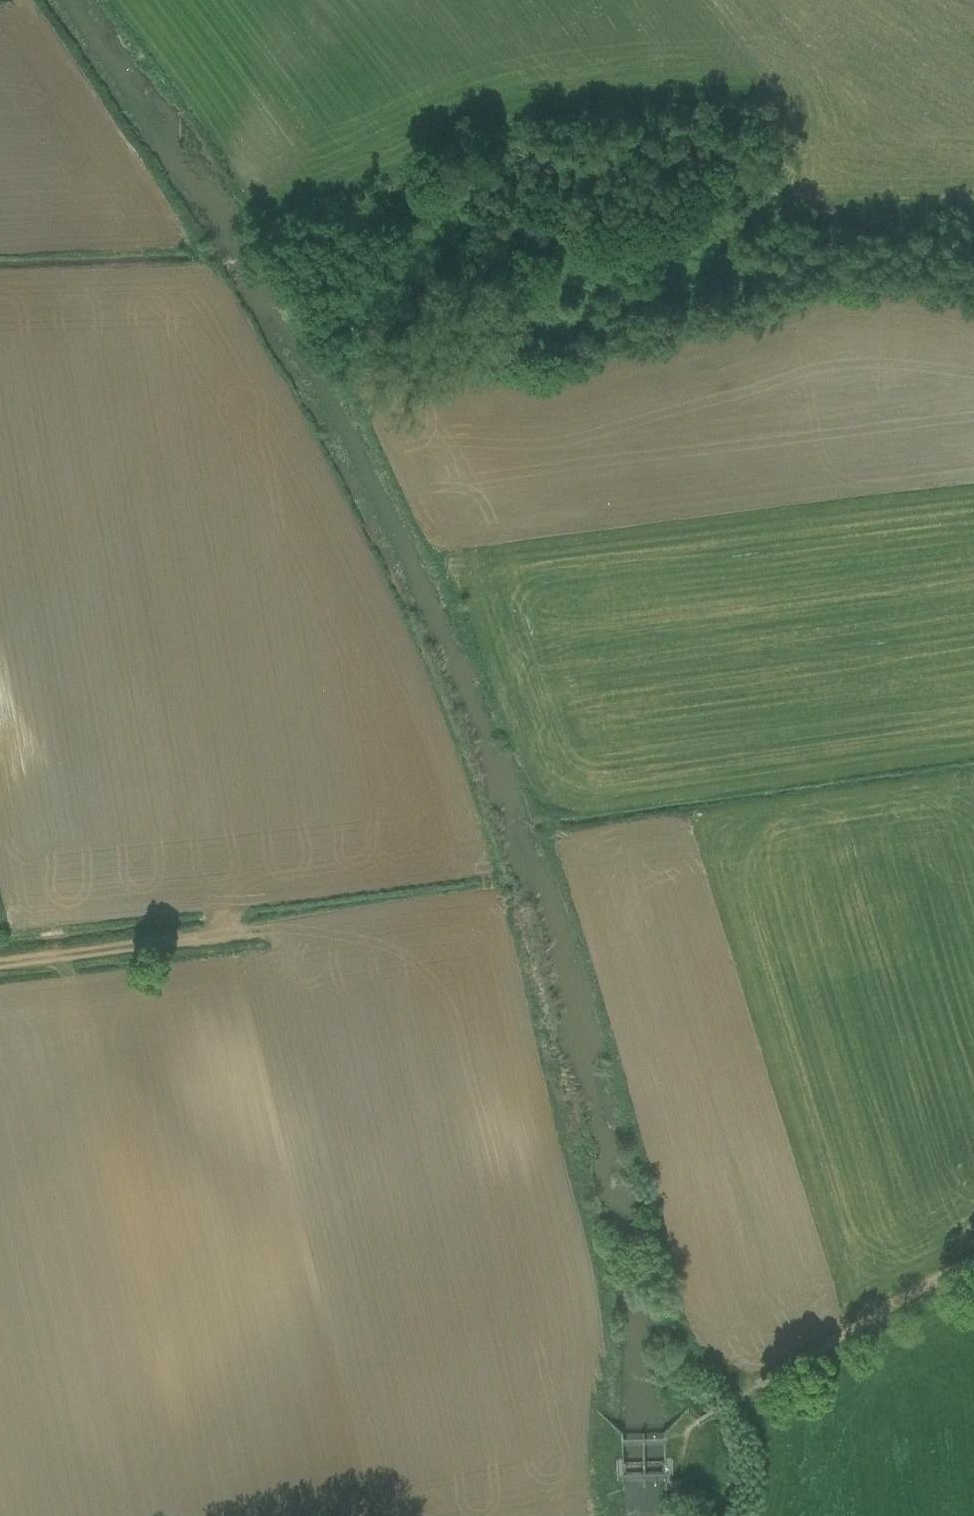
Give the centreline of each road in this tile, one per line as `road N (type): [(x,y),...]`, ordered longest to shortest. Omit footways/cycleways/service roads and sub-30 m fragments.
road 1 (unclassified): [(743,1395),(973,1261)]
road 2 (track): [(0,961),(245,933)]

